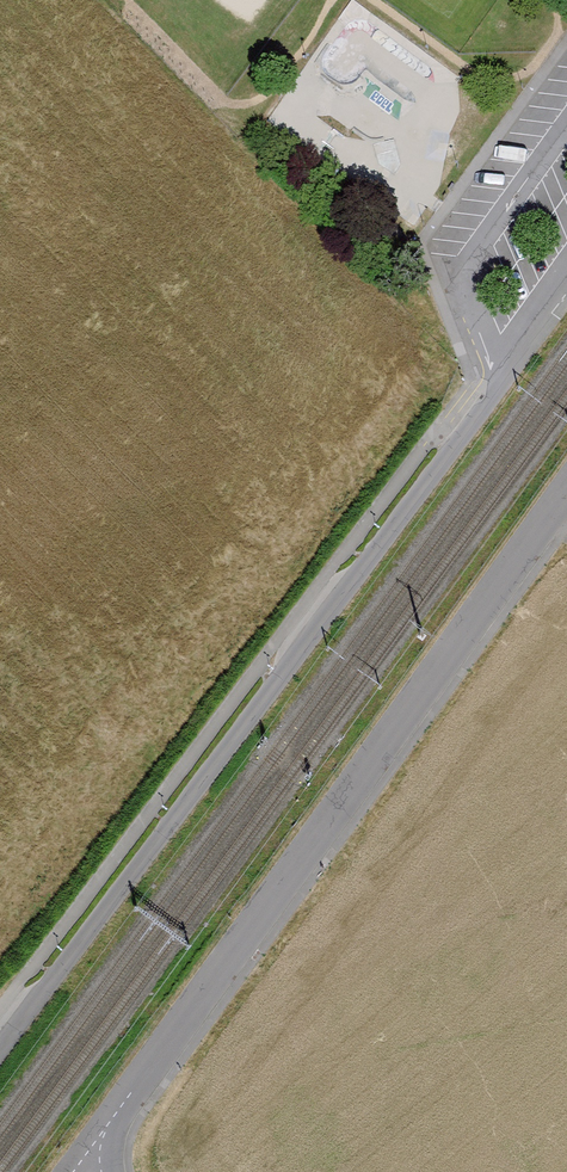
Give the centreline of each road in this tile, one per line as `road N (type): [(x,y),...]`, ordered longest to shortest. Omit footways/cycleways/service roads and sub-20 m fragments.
road 1 (residential): [(499,383),(0,1045)]
road 2 (unclassified): [(83,1169),(566,504)]
road 3 (residential): [(566,125),(457,277)]
road 4 (residential): [(499,383),(566,271)]

